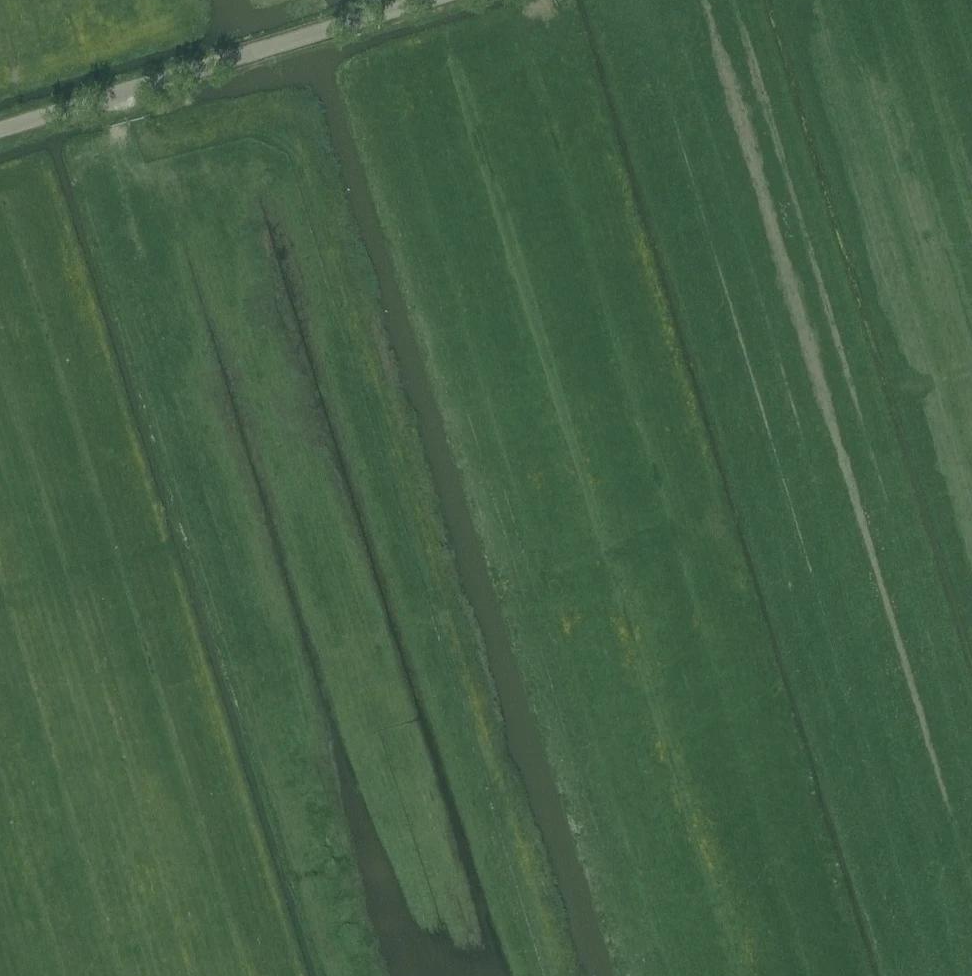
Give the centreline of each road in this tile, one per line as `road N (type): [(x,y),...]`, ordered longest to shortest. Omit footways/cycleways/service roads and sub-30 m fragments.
road 1 (unclassified): [(0,147),(479,0)]

